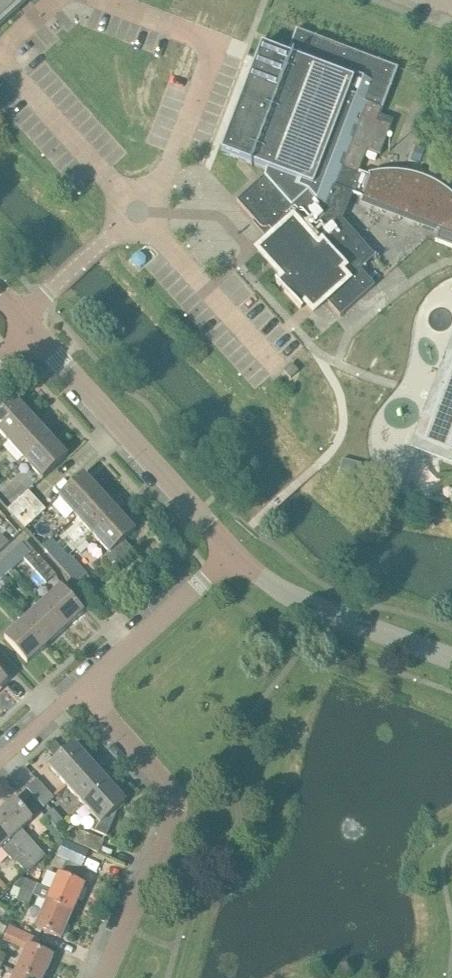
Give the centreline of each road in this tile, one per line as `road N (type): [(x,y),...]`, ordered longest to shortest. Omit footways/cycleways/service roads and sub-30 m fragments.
road 1 (residential): [(21,325),(142,214),(273,362)]
road 2 (residential): [(103,977),(175,801),(79,692)]
road 3 (residential): [(234,557),(32,337)]
road 4 (residential): [(451,658),(278,592),(234,557)]
road 5 (residential): [(234,557),(79,692)]

